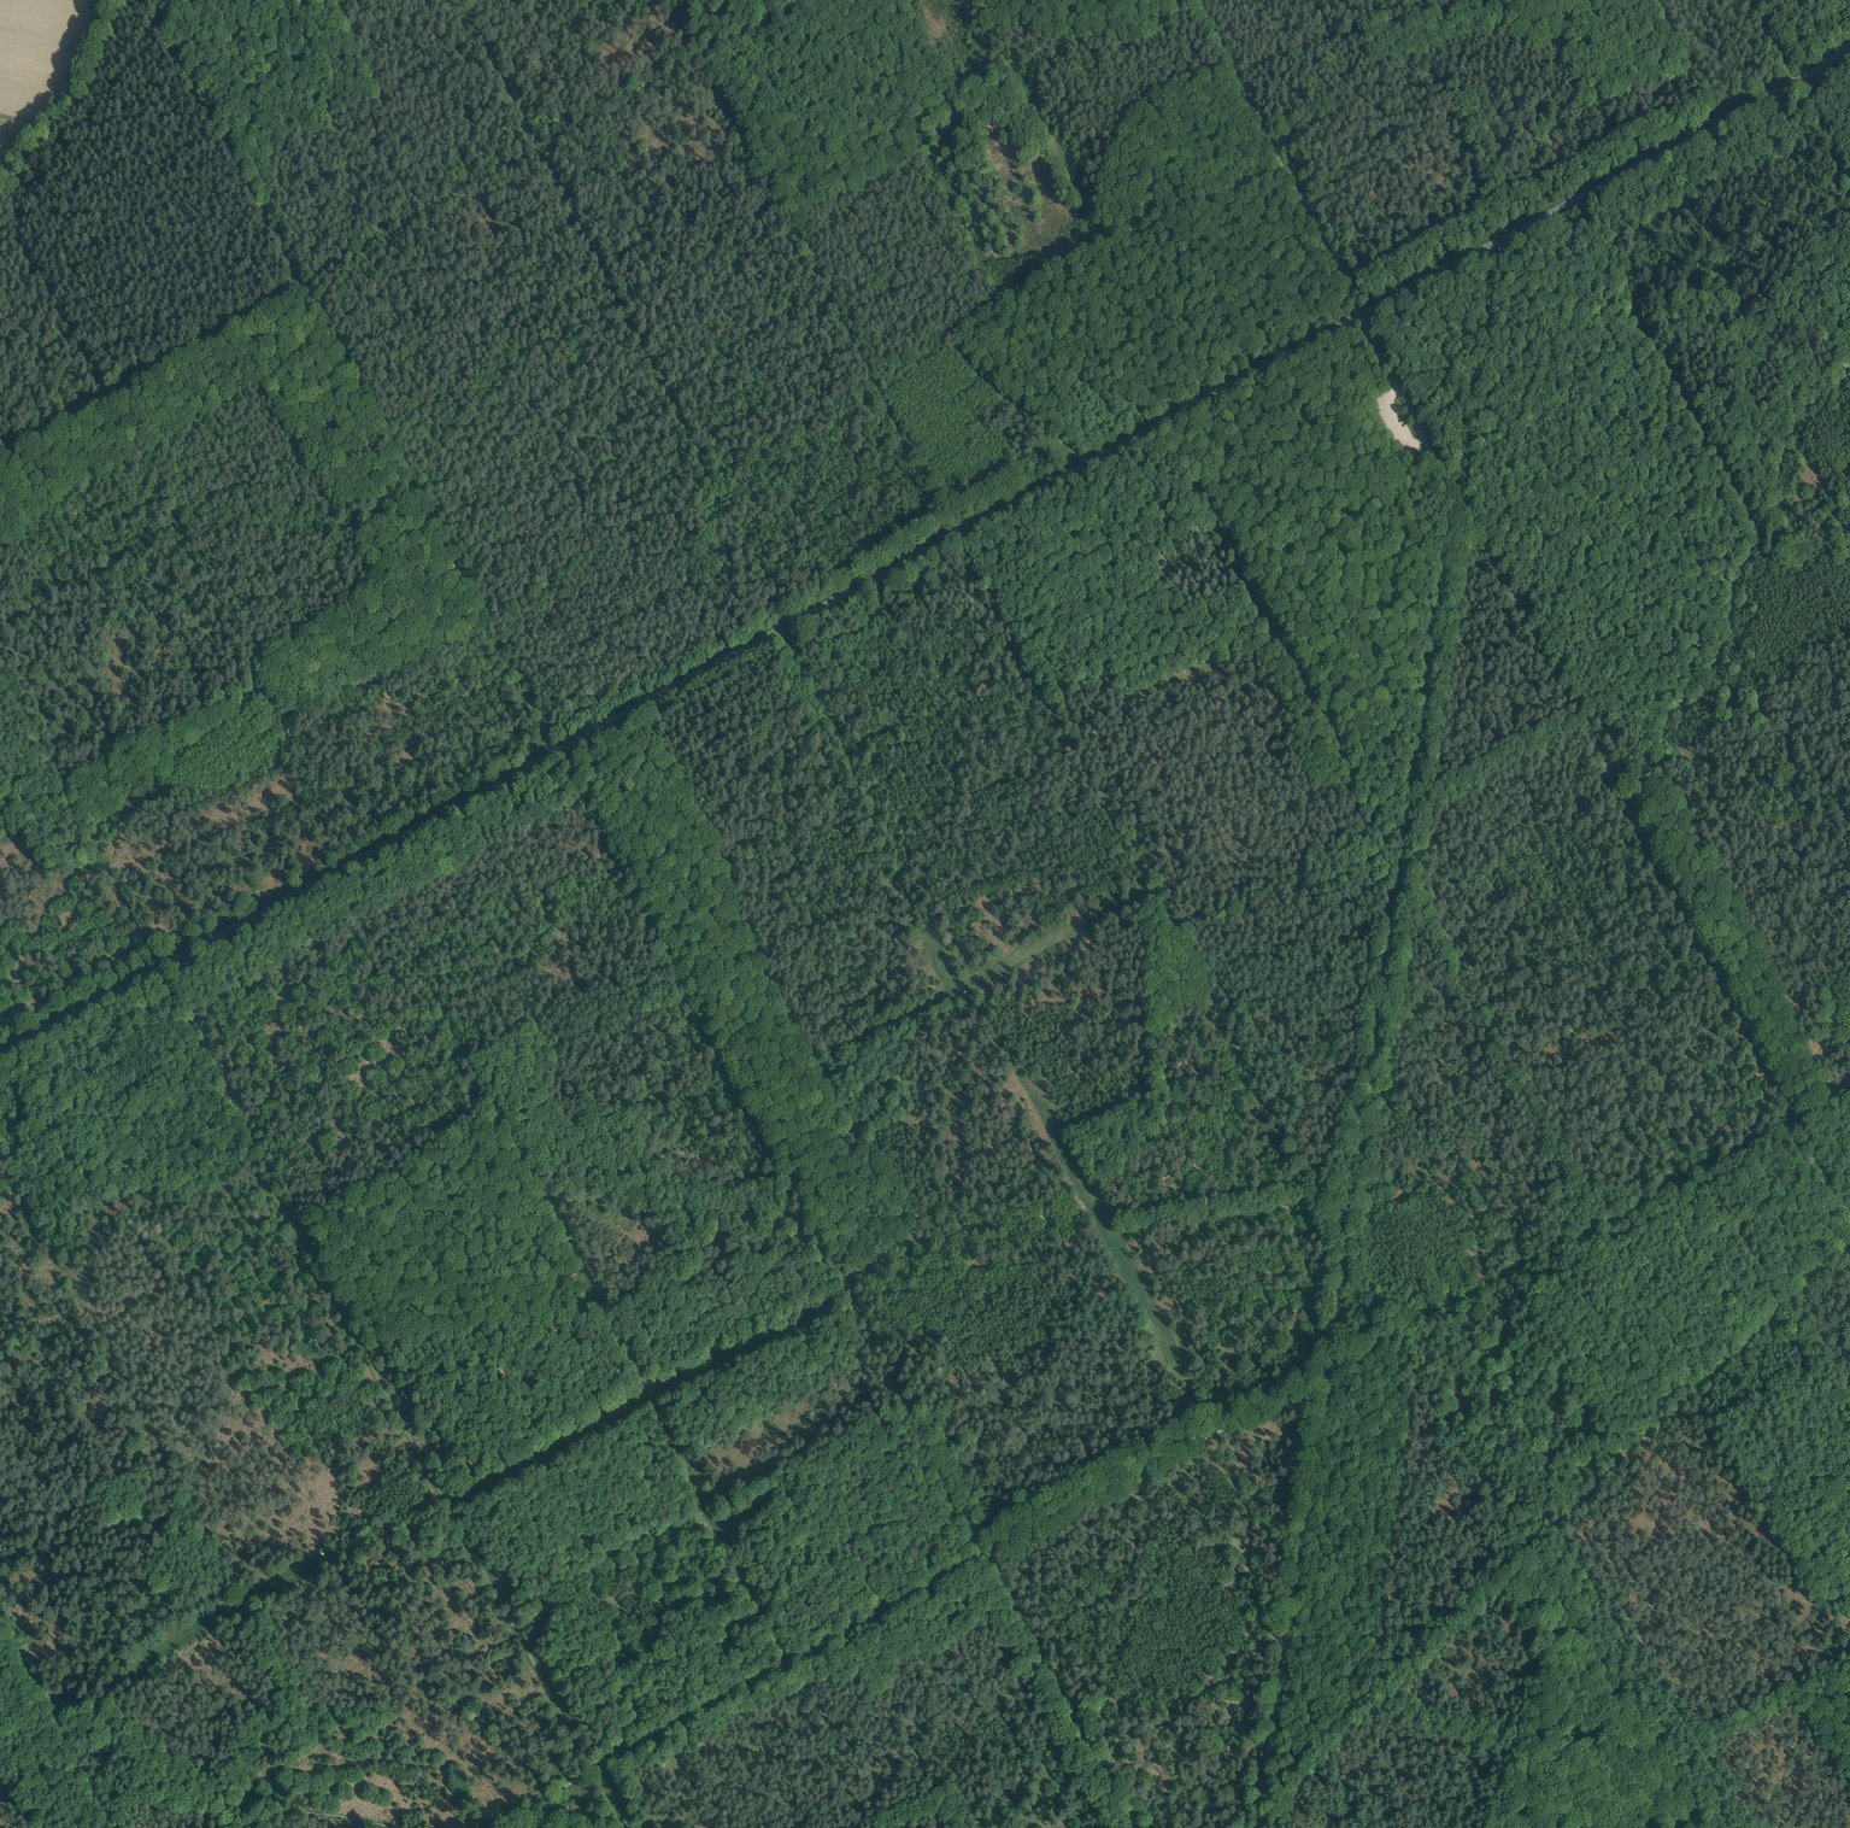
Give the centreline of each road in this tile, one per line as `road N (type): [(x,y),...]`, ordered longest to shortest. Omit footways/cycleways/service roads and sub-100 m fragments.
road 1 (secondary): [(0,1055),(1360,315)]
road 2 (track): [(595,1769),(0,673)]
road 3 (track): [(303,287),(833,1268)]
road 4 (unclassified): [(1849,1213),(1360,315)]
road 5 (track): [(1327,1372),(1457,493)]
road 6 (track): [(595,1769),(1327,1372)]
road 7 (track): [(1849,380),(1792,425),(1763,541),(1743,572),(1726,638),(1713,667),(1658,731),(1647,738),(1578,713),(1410,814)]
road 8 (track): [(833,1268),(1131,1827)]
road 9 (secondary): [(1360,315),(1795,83),(1849,45)]
road 10 (track): [(704,60),(959,534)]
road 11 (track): [(303,287),(704,60)]
road 12 (track): [(1327,1372),(1261,1827)]
road 13 (track): [(1849,1093),(1488,1286)]
road 14 (track): [(1360,315),(1192,0)]
road 15 (track): [(303,287),(0,462)]
road 16 (track): [(1529,1547),(1704,1827)]
road 17 (track): [(179,0),(167,42),(303,287)]
road 18 (track): [(0,1617),(111,1827)]
road 19 (track): [(1849,1665),(1656,1755)]
road 20 (track): [(1749,0),(1849,179)]
road 21 (track): [(211,117),(143,122),(25,148)]
road 22 (track): [(108,400),(177,524)]
road 23 (track): [(704,60),(830,0)]
road 24 (track): [(483,1827),(595,1769)]
road 25 (track): [(1092,462),(1203,511)]

